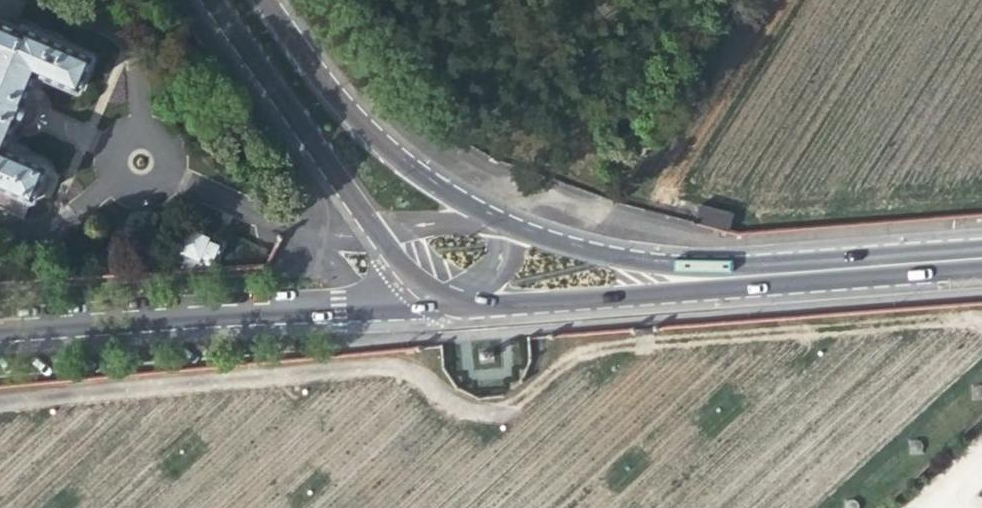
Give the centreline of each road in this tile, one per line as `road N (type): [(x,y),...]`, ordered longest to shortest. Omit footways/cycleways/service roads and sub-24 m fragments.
road 1 (primary): [(465,307),(981,272)]
road 2 (primary): [(981,246),(669,265),(611,258),(512,229)]
road 3 (primary): [(0,332),(370,308)]
road 4 (primary): [(487,218),(359,131),(260,0)]
road 5 (primary): [(211,0),(374,233)]
road 6 (residential): [(374,233),(316,241),(370,308)]

